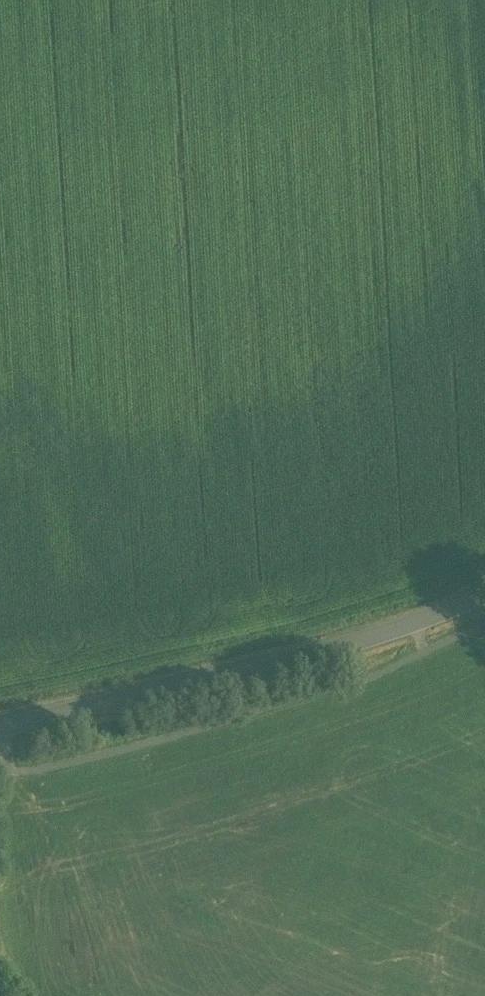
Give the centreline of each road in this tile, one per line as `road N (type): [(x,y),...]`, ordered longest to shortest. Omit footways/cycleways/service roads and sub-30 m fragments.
road 1 (tertiary): [(0,729),(290,660),(484,595)]

